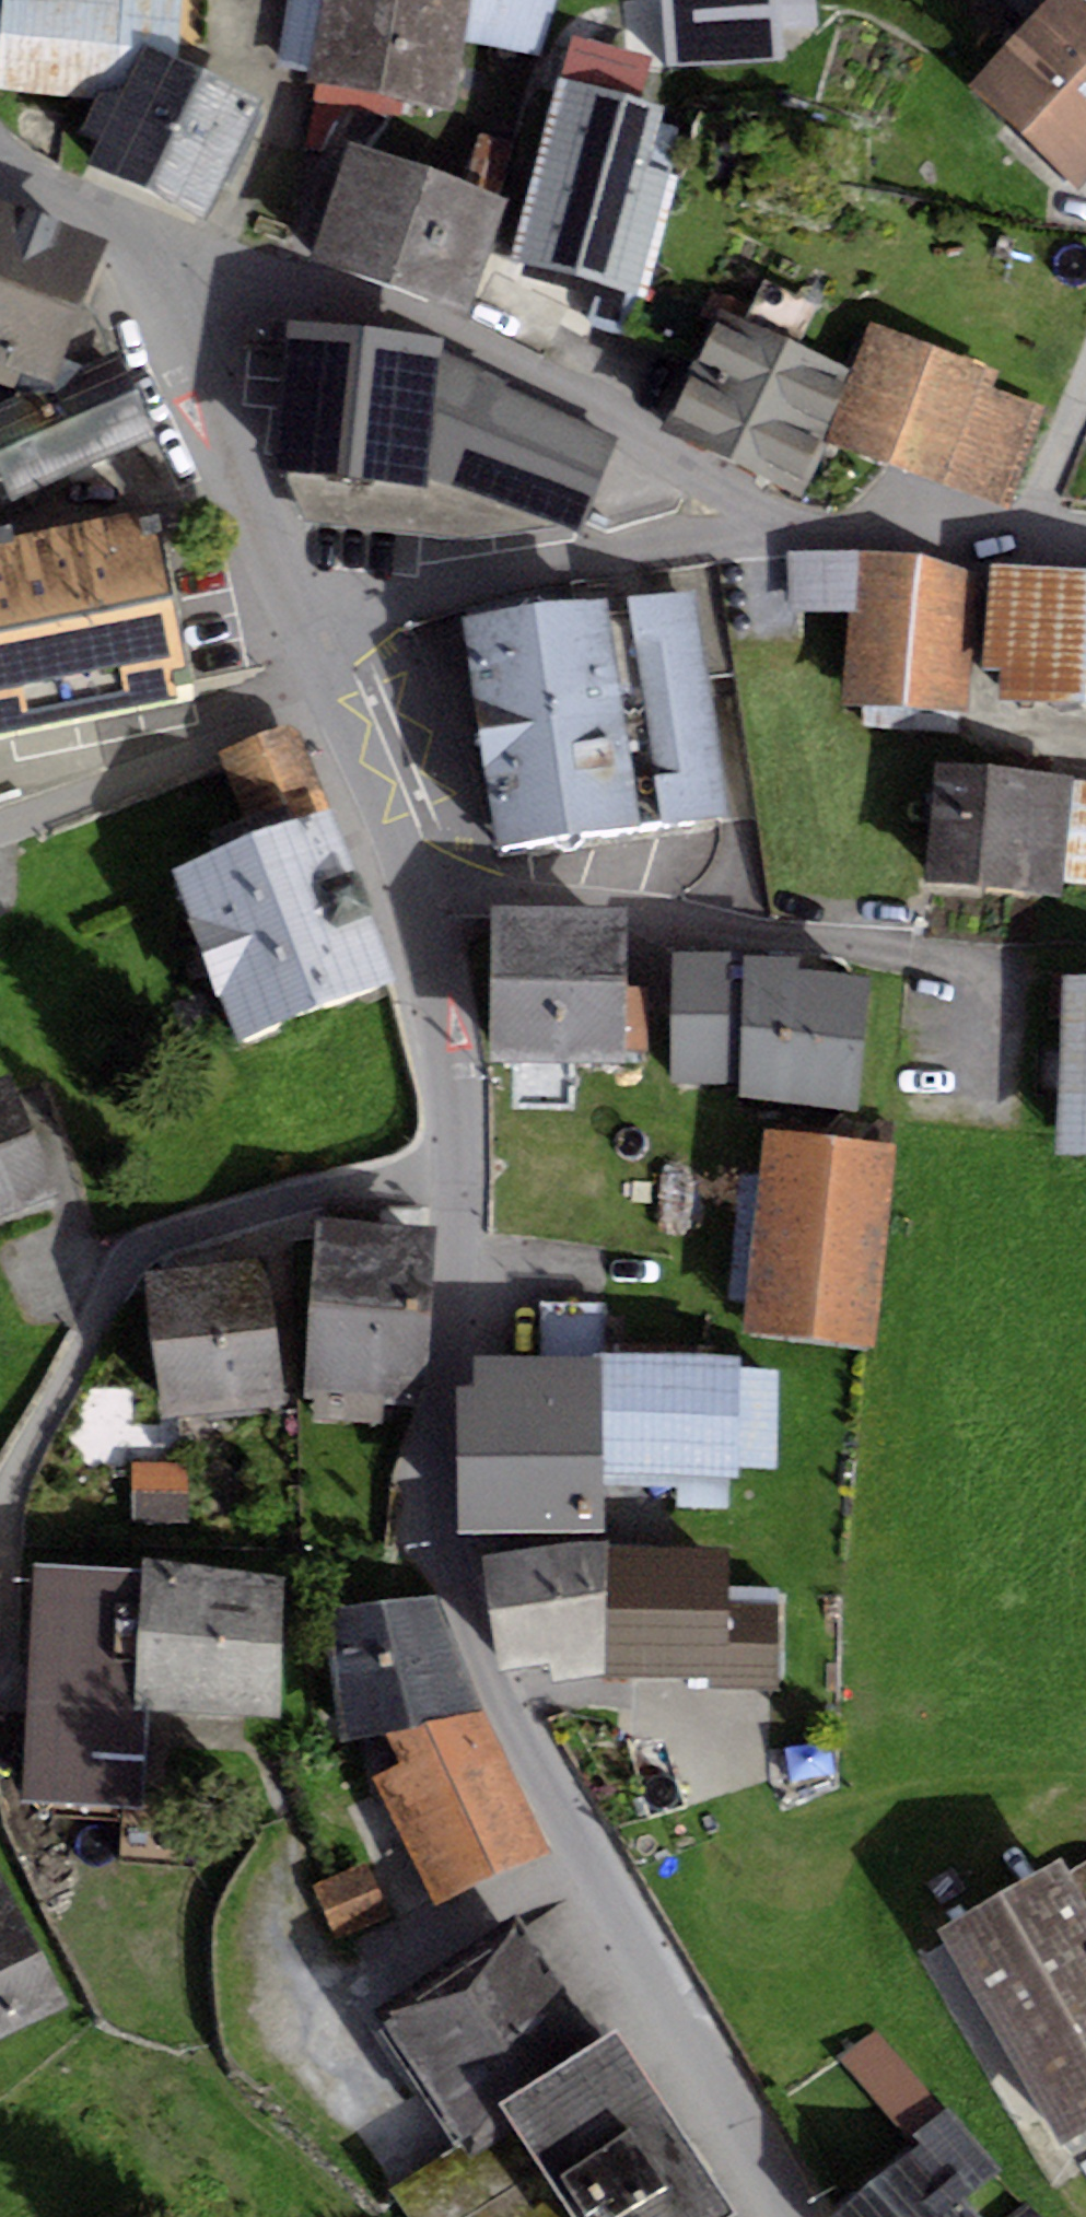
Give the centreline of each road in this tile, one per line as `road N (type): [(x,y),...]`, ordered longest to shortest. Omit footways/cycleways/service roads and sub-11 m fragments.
road 1 (unclassified): [(797,2216),(484,1655),(450,1559),(435,1508),(434,1466),(456,1097),(429,984),(323,687)]
road 2 (unclassified): [(162,248),(452,332),(571,393),(755,519)]
road 3 (unclassified): [(302,631),(457,584),(755,519)]
road 4 (unclassified): [(302,631),(162,248)]
road 5 (residential): [(0,824),(102,790),(323,687)]
road 6 (unclassified): [(755,519),(1085,542)]
road 7 (unclassified): [(162,248),(11,176)]

